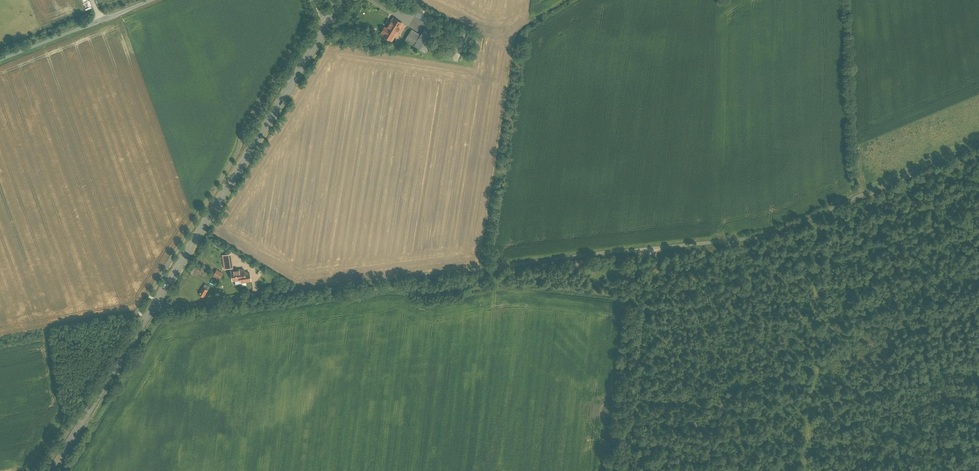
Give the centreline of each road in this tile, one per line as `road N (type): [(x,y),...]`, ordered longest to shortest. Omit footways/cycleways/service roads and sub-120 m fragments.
road 1 (unclassified): [(634,250),(151,310)]
road 2 (unclassified): [(634,250),(793,226),(978,140)]
road 3 (primary): [(151,310),(329,24)]
road 4 (track): [(805,470),(818,357),(810,218)]
road 5 (primary): [(51,470),(151,310)]
road 6 (unclassified): [(0,61),(154,0)]

